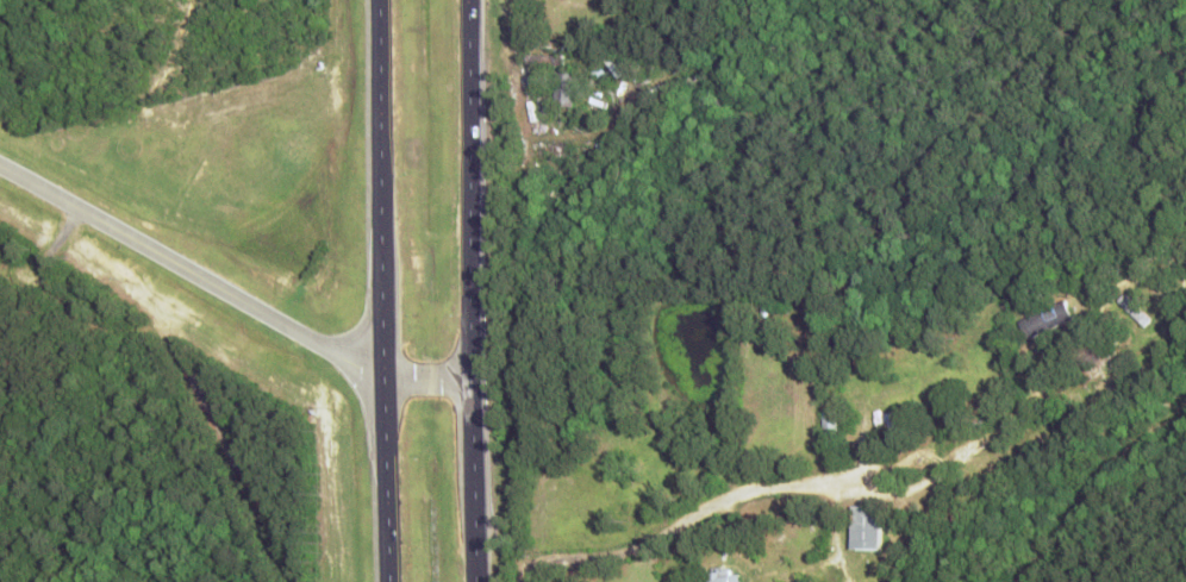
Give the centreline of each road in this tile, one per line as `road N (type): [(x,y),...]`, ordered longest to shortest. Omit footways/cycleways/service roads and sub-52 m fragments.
road 1 (trunk): [(477,581),(465,0)]
road 2 (trunk): [(378,0),(386,581)]
road 3 (tertiary): [(470,377),(383,376),(355,365),(0,166)]

